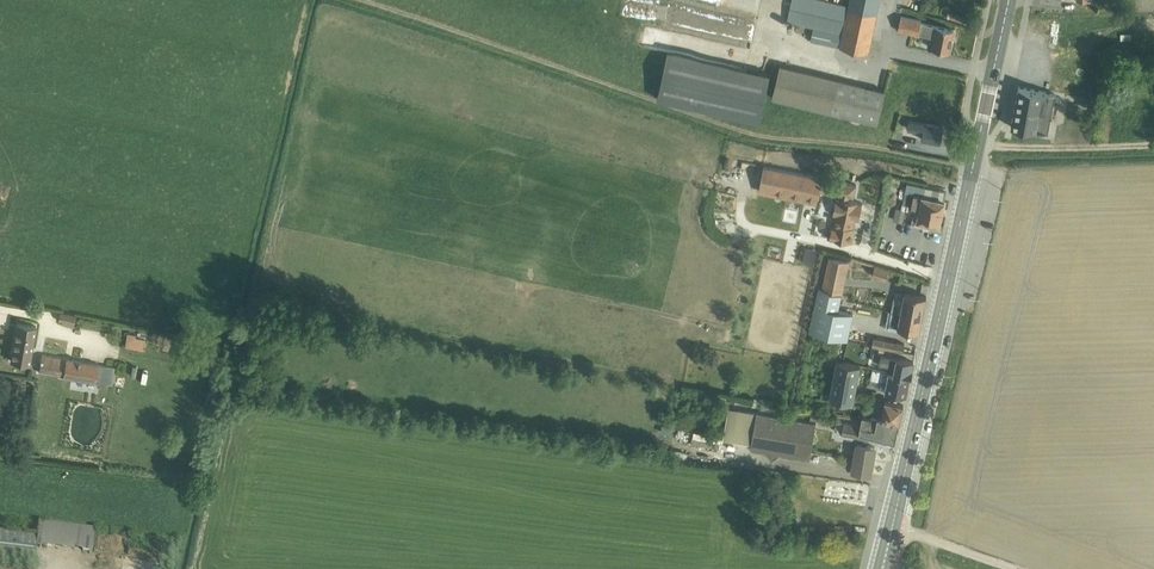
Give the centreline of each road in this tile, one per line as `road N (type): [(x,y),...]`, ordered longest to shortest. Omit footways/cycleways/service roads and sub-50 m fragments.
road 1 (primary): [(881,568),(1008,0)]
road 2 (track): [(1153,146),(977,143)]
road 3 (track): [(1007,568),(891,527)]

